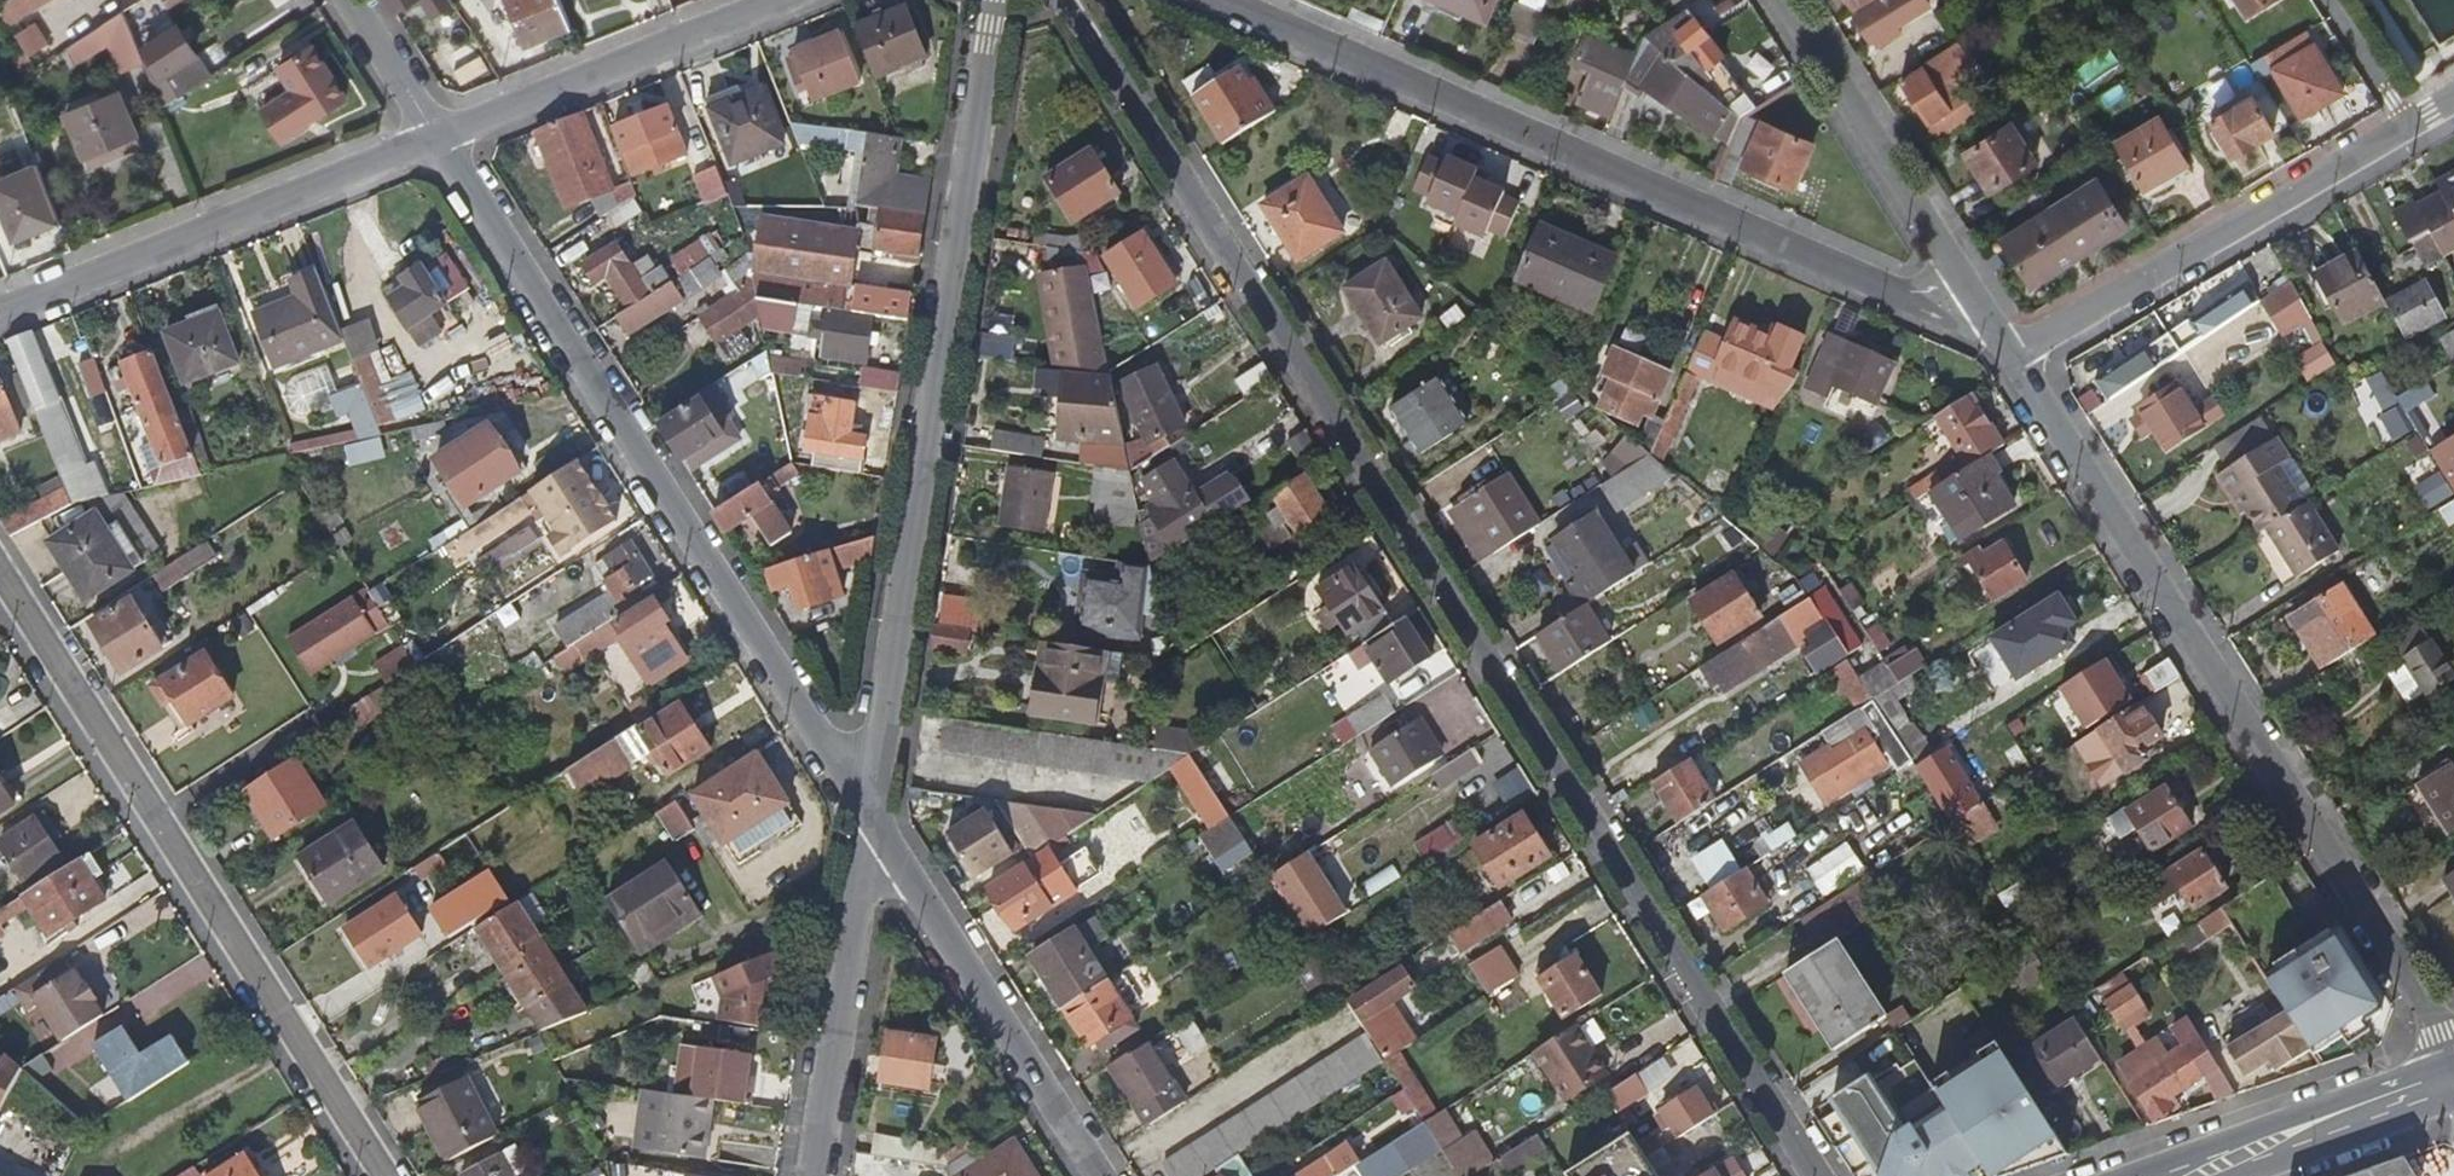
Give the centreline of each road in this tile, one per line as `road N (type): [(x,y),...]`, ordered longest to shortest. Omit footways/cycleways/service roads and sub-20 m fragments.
road 1 (residential): [(1066,0),(1812,1175)]
road 2 (residential): [(866,814),(997,0)]
road 3 (residential): [(2010,355),(2453,1039)]
road 4 (residential): [(866,814),(439,134)]
road 5 (residential): [(1224,0),(1891,292)]
road 6 (residential): [(0,575),(379,1175)]
road 7 (residential): [(0,312),(439,134)]
road 8 (residential): [(2010,355),(2418,119)]
road 9 (residential): [(1097,1175),(866,814)]
road 10 (residential): [(810,1175),(866,814)]
road 11 (residential): [(439,134),(778,0)]
road 12 (residential): [(1785,0),(1957,271)]
road 13 (primary): [(2181,1175),(2453,1078)]
road 14 (residential): [(439,134),(353,0)]
road 15 (residential): [(2418,119),(2341,0)]
road 16 (residential): [(1891,292),(2010,355)]

